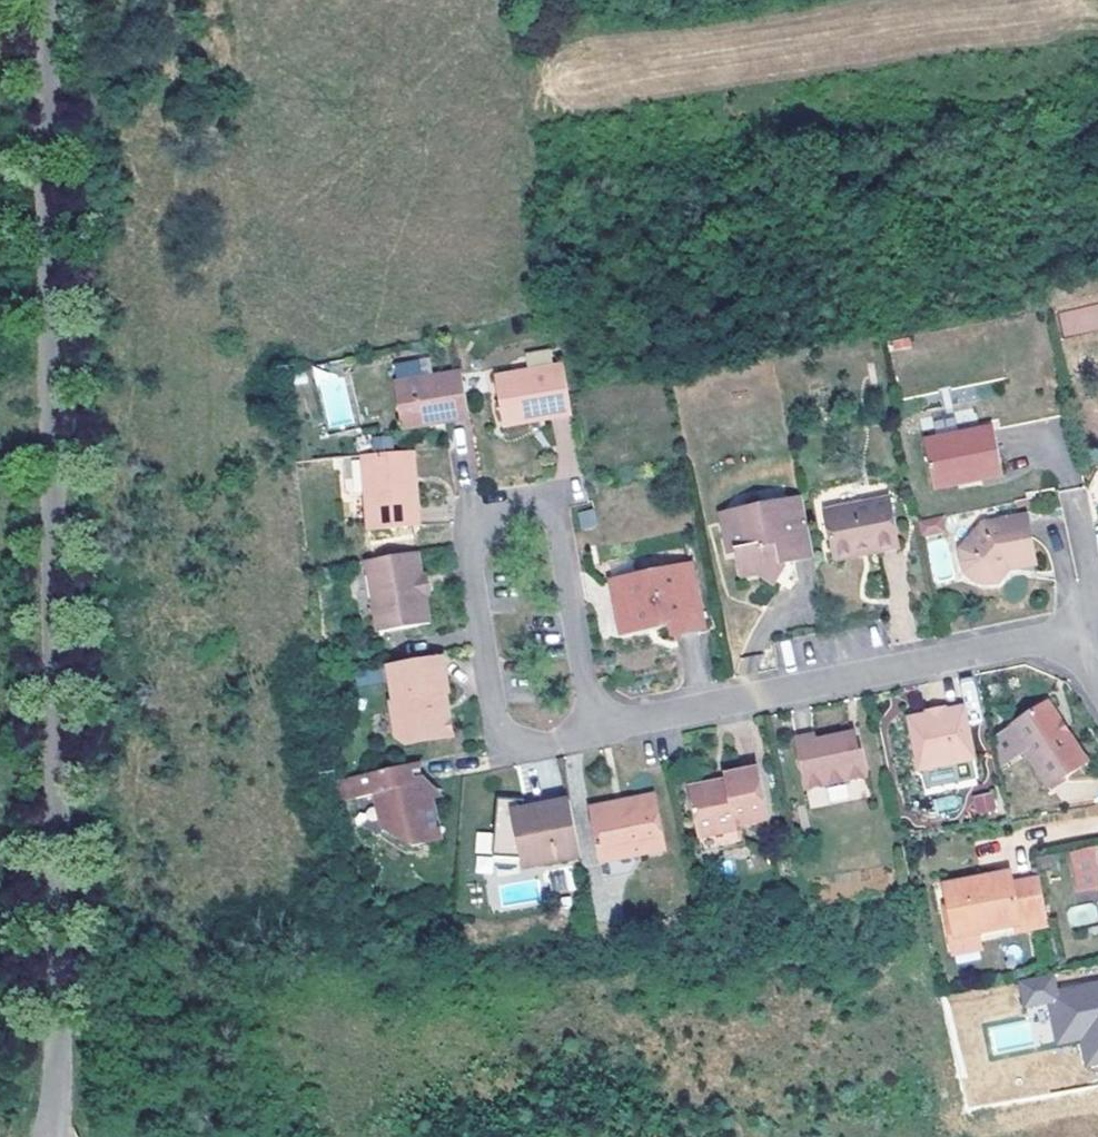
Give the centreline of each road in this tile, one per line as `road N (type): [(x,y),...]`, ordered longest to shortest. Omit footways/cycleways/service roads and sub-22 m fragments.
road 1 (unclassified): [(51,1136),(61,973),(46,0)]
road 2 (residential): [(594,734),(1071,638)]
road 3 (residential): [(550,497),(467,513),(499,725),(517,748),(594,734)]
road 4 (residential): [(550,497),(594,734)]
road 5 (residential): [(1071,638),(1093,581),(1057,418)]

